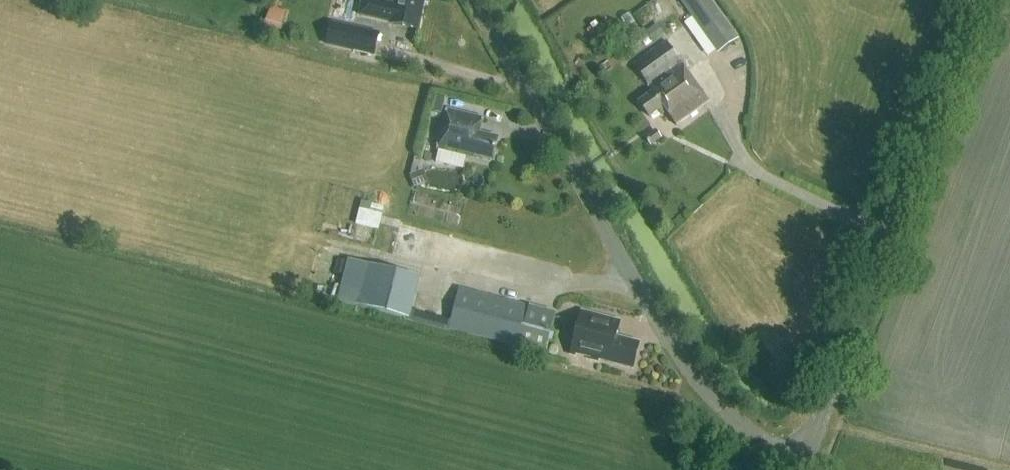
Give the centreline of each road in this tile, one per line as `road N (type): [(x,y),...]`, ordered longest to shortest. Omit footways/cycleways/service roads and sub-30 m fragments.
road 1 (unclassified): [(805,458),(769,447),(686,365),(474,0)]
road 2 (unclassified): [(805,458),(976,0)]

